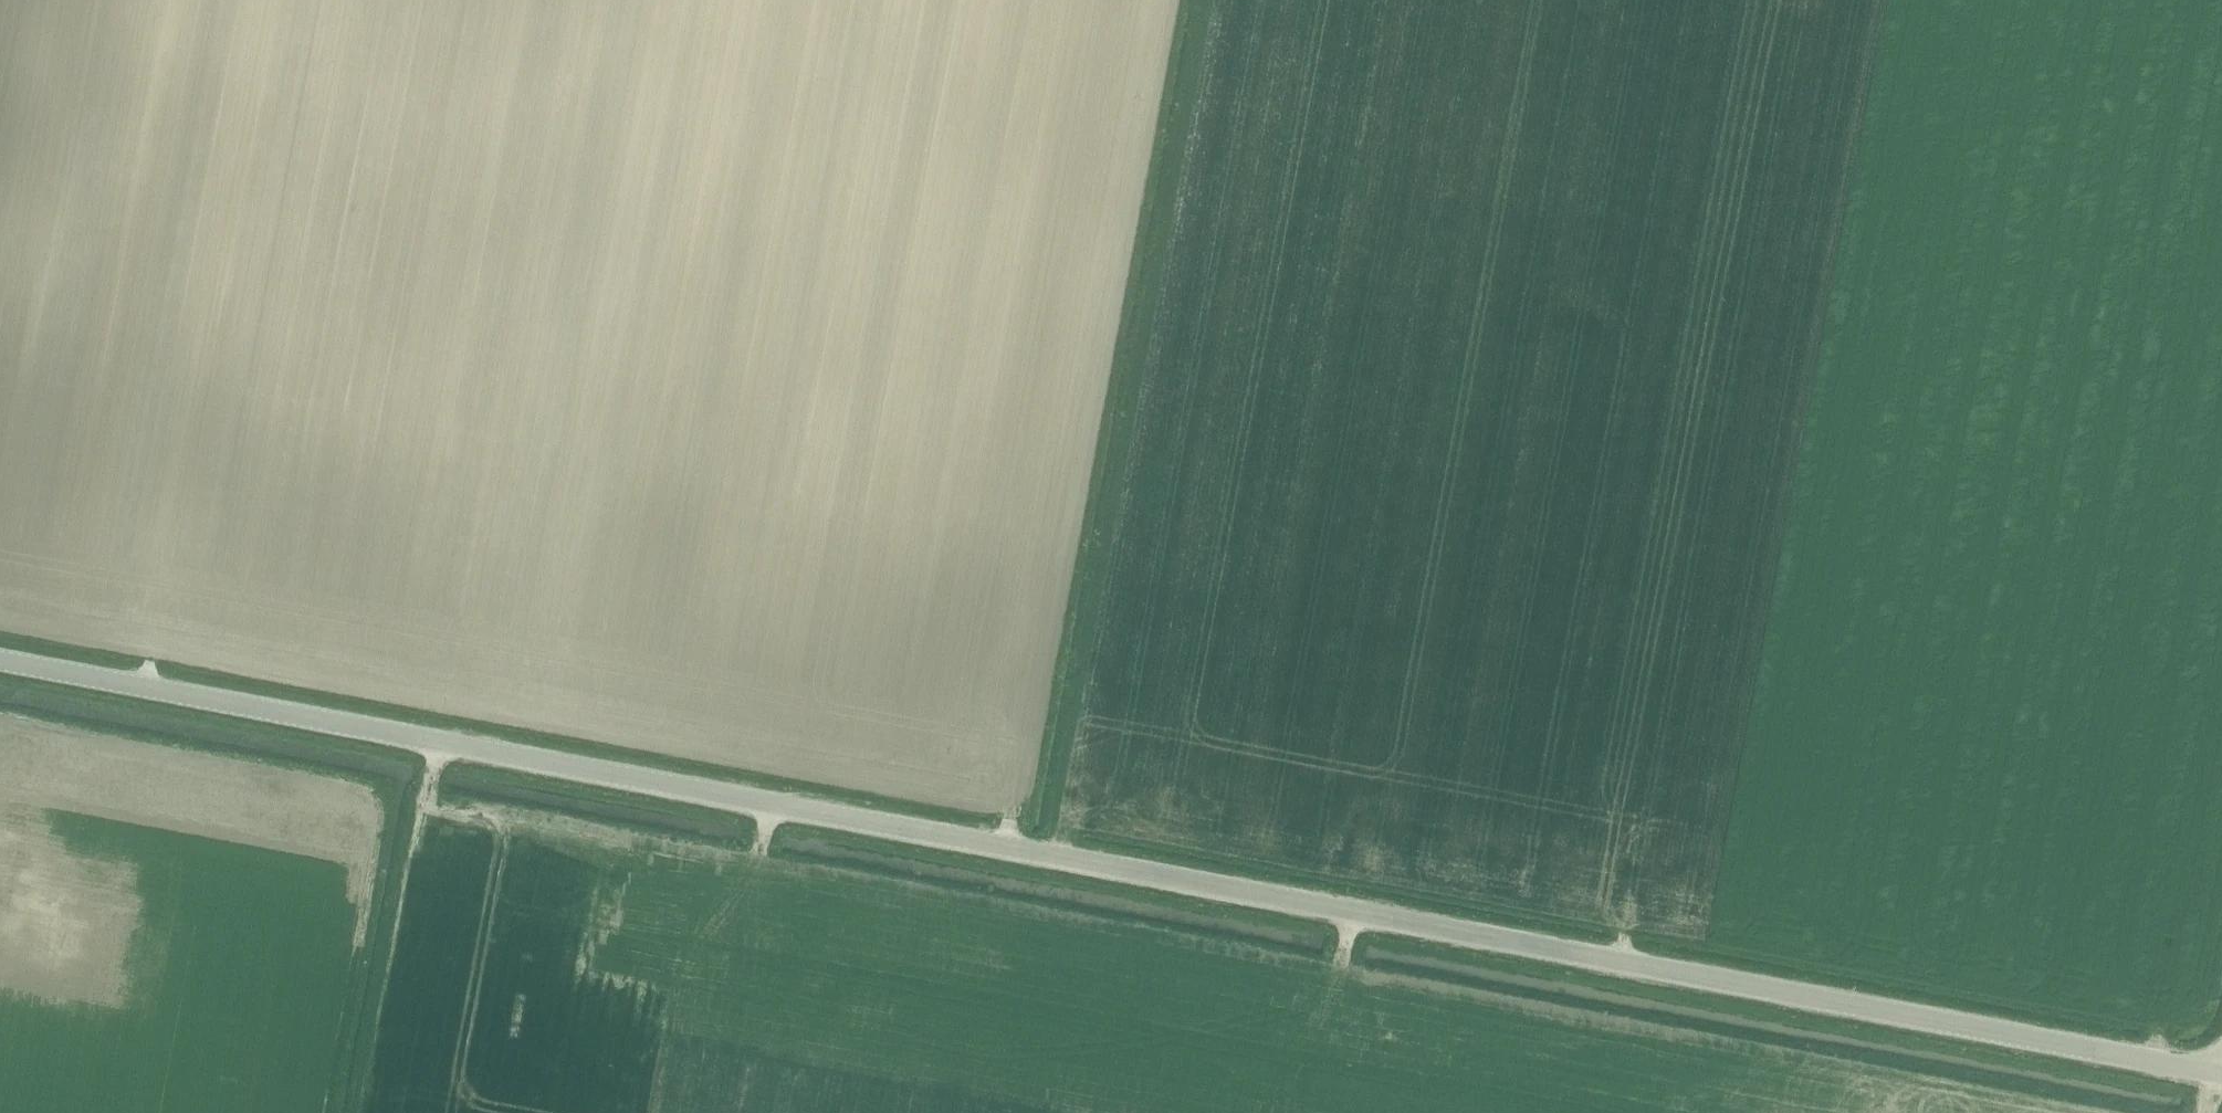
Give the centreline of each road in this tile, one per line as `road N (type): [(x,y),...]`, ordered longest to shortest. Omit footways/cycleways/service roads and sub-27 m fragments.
road 1 (unclassified): [(2221,1074),(0,660)]

